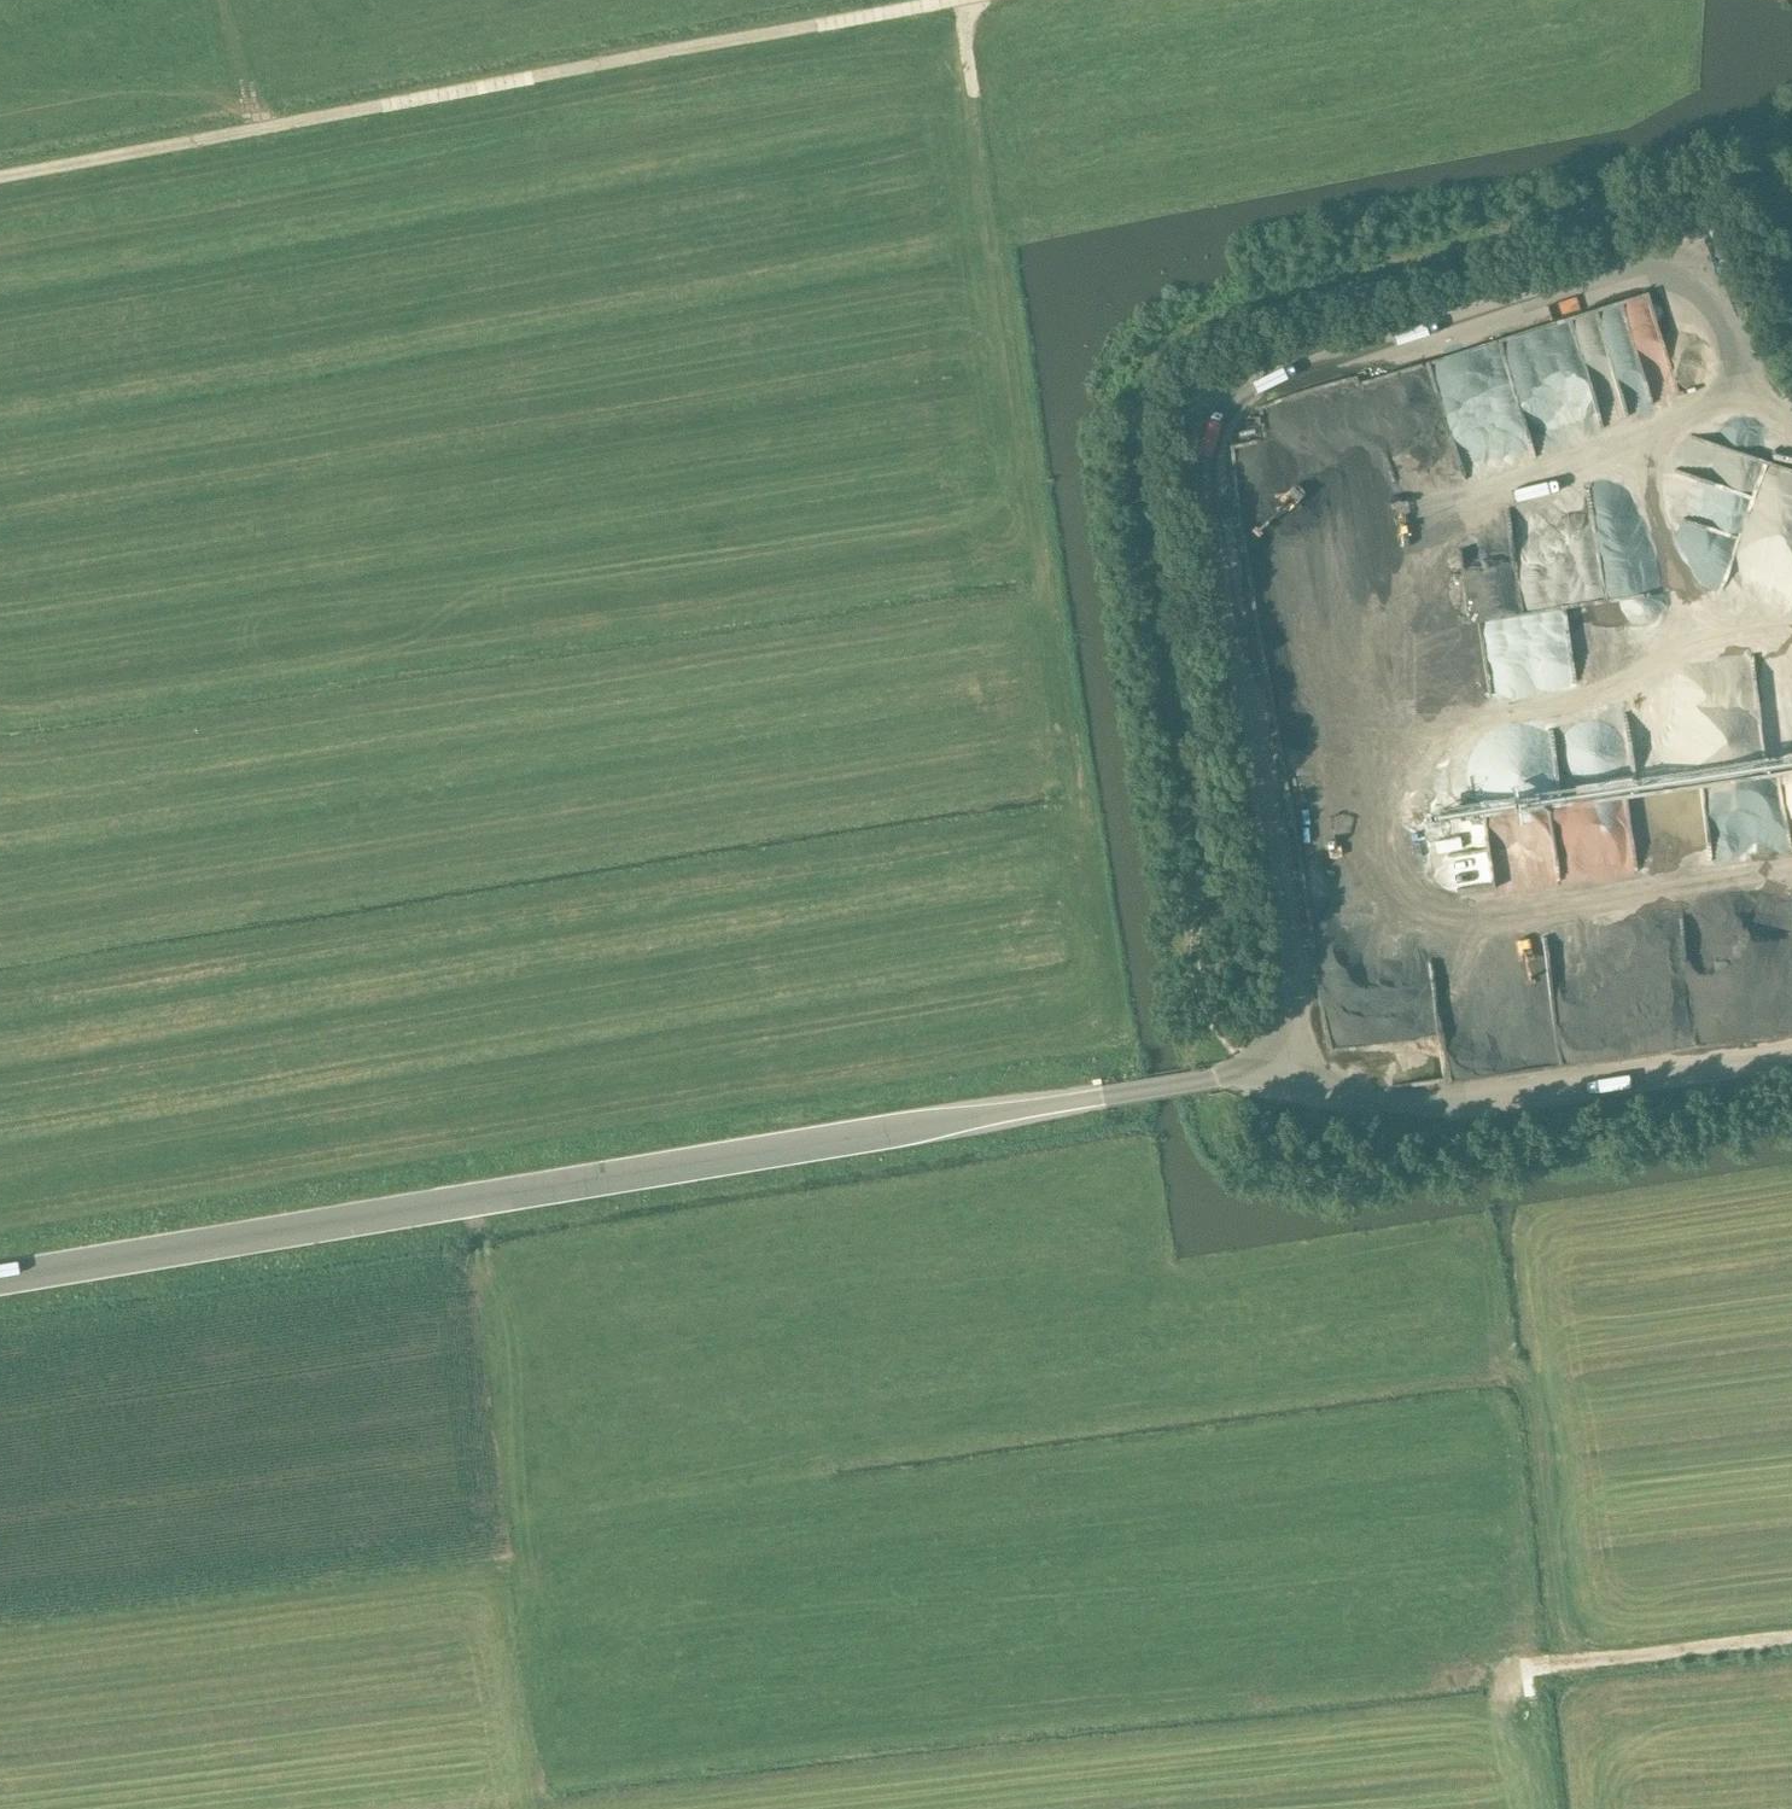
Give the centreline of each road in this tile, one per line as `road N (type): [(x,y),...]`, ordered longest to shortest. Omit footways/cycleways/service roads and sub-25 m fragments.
road 1 (track): [(0,179),(954,0)]
road 2 (track): [(1047,592),(958,0)]

